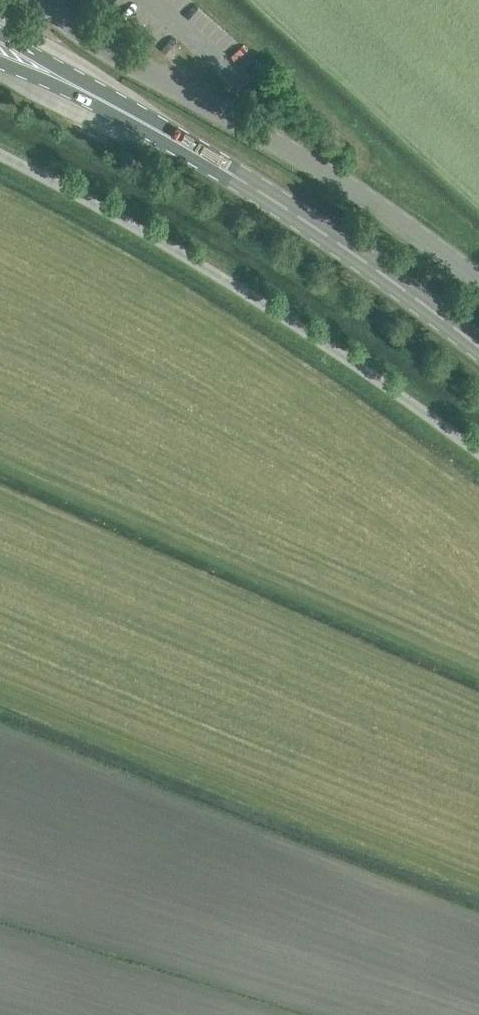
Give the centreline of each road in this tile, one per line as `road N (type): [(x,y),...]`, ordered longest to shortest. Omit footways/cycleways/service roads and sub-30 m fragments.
road 1 (unclassified): [(0,155),(226,281),(478,454)]
road 2 (tertiary): [(478,280),(289,151),(76,31),(45,0)]
road 3 (primary): [(478,348),(313,227),(50,75)]

